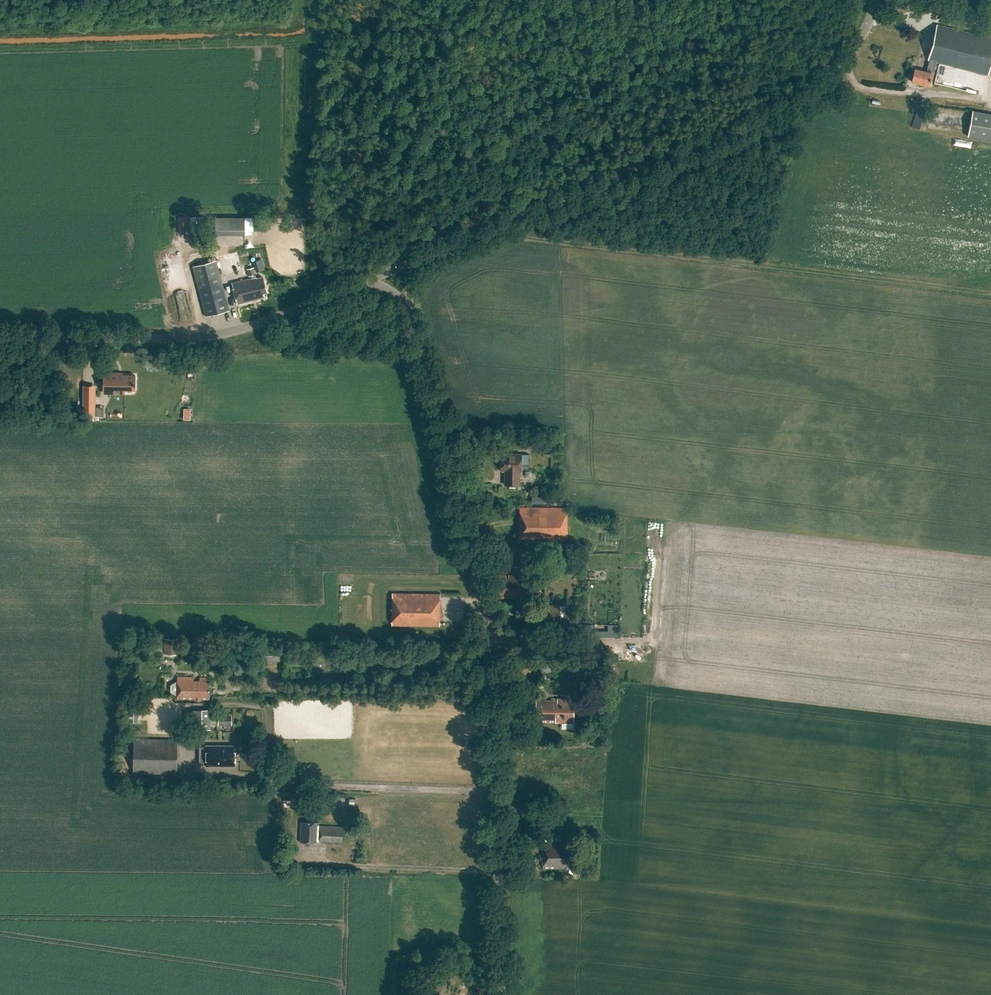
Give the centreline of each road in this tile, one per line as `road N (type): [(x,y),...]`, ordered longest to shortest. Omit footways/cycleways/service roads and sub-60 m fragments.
road 1 (unclassified): [(501,994),(478,588),(410,311)]
road 2 (unclassified): [(423,258),(806,96),(854,52),(875,0)]
road 3 (unclassified): [(0,338),(193,339),(361,282)]
road 4 (track): [(228,685),(489,690)]
road 5 (track): [(283,783),(494,791)]
road 6 (track): [(498,870),(303,863)]

